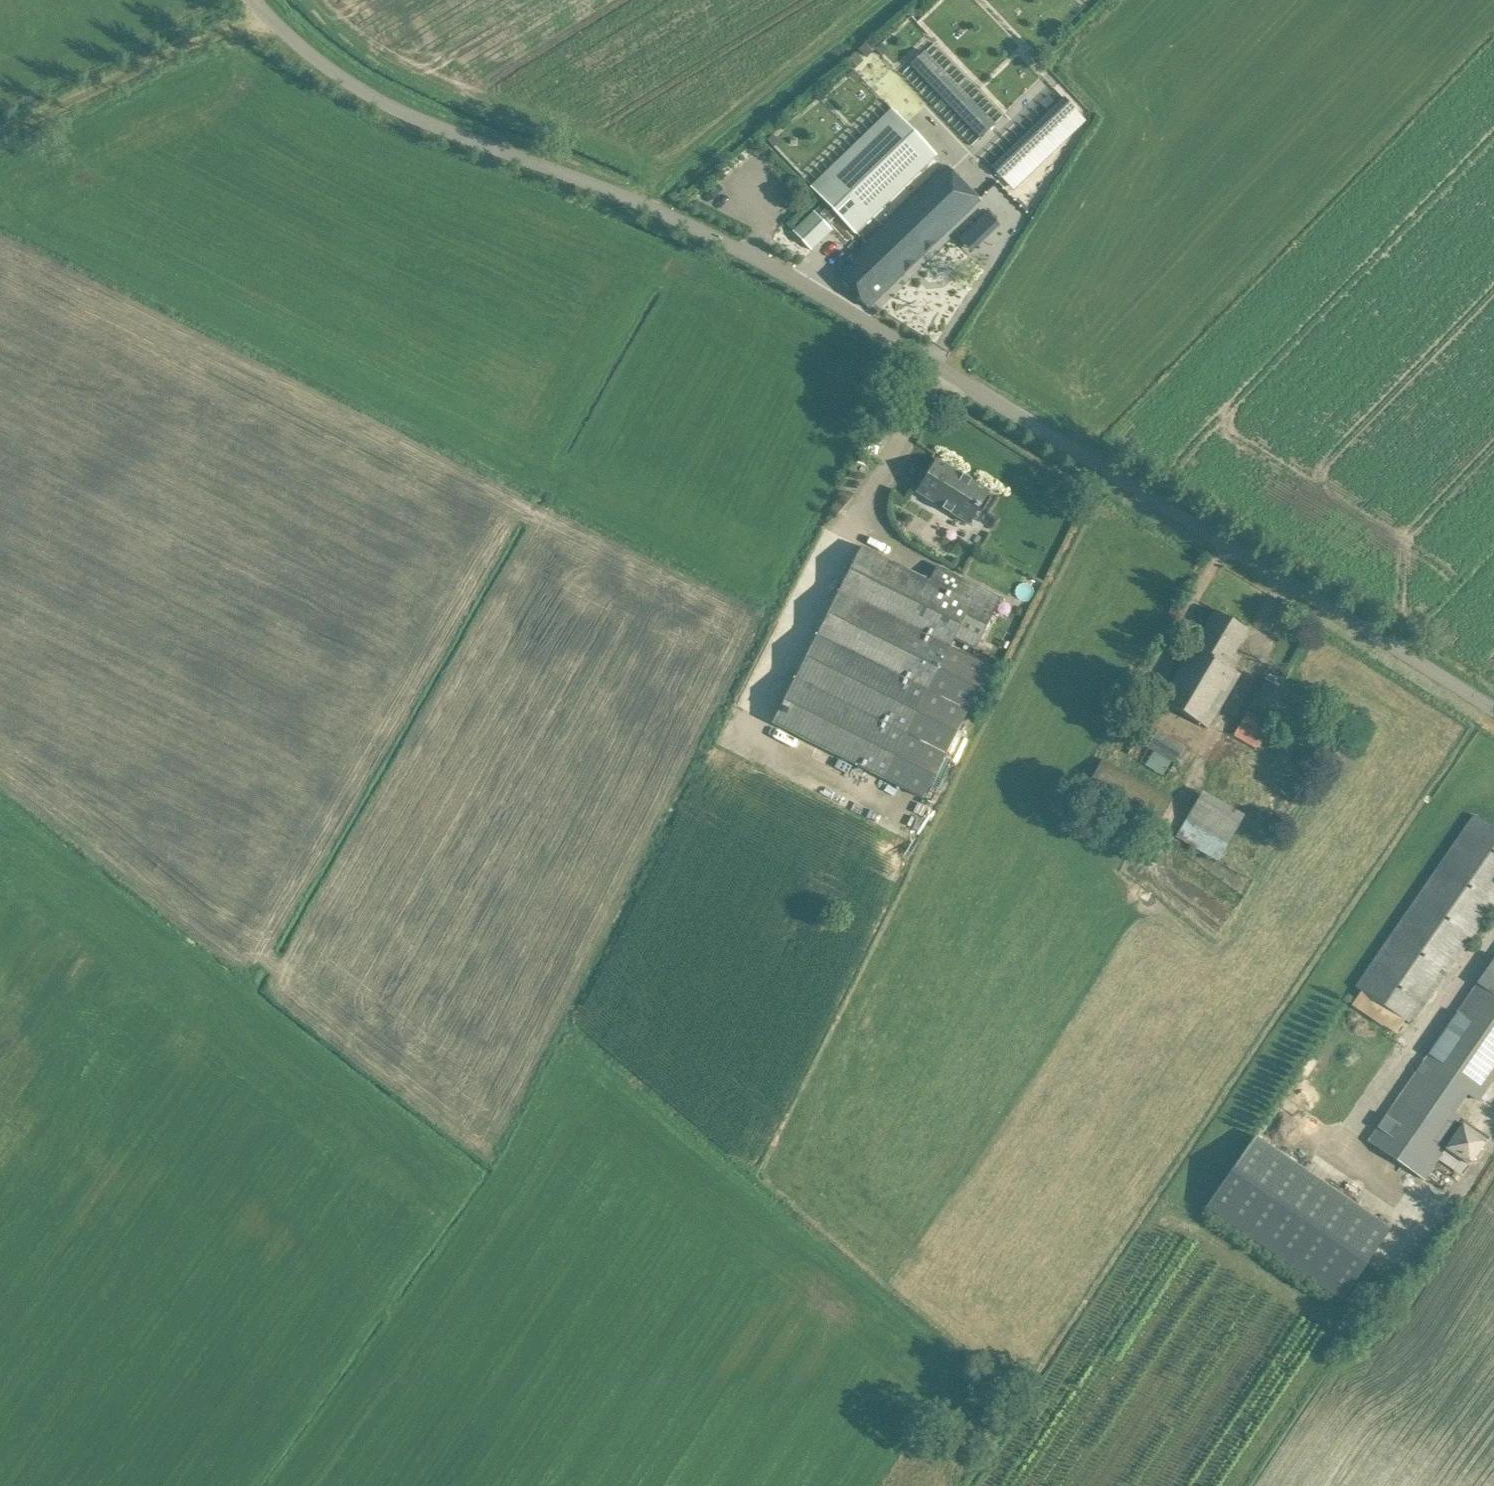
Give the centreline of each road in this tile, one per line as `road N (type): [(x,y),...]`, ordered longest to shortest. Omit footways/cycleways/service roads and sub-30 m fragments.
road 1 (unclassified): [(1493,712),(777,271),(667,217),(407,114),(301,51),(249,0)]
road 2 (track): [(0,141),(265,19)]

